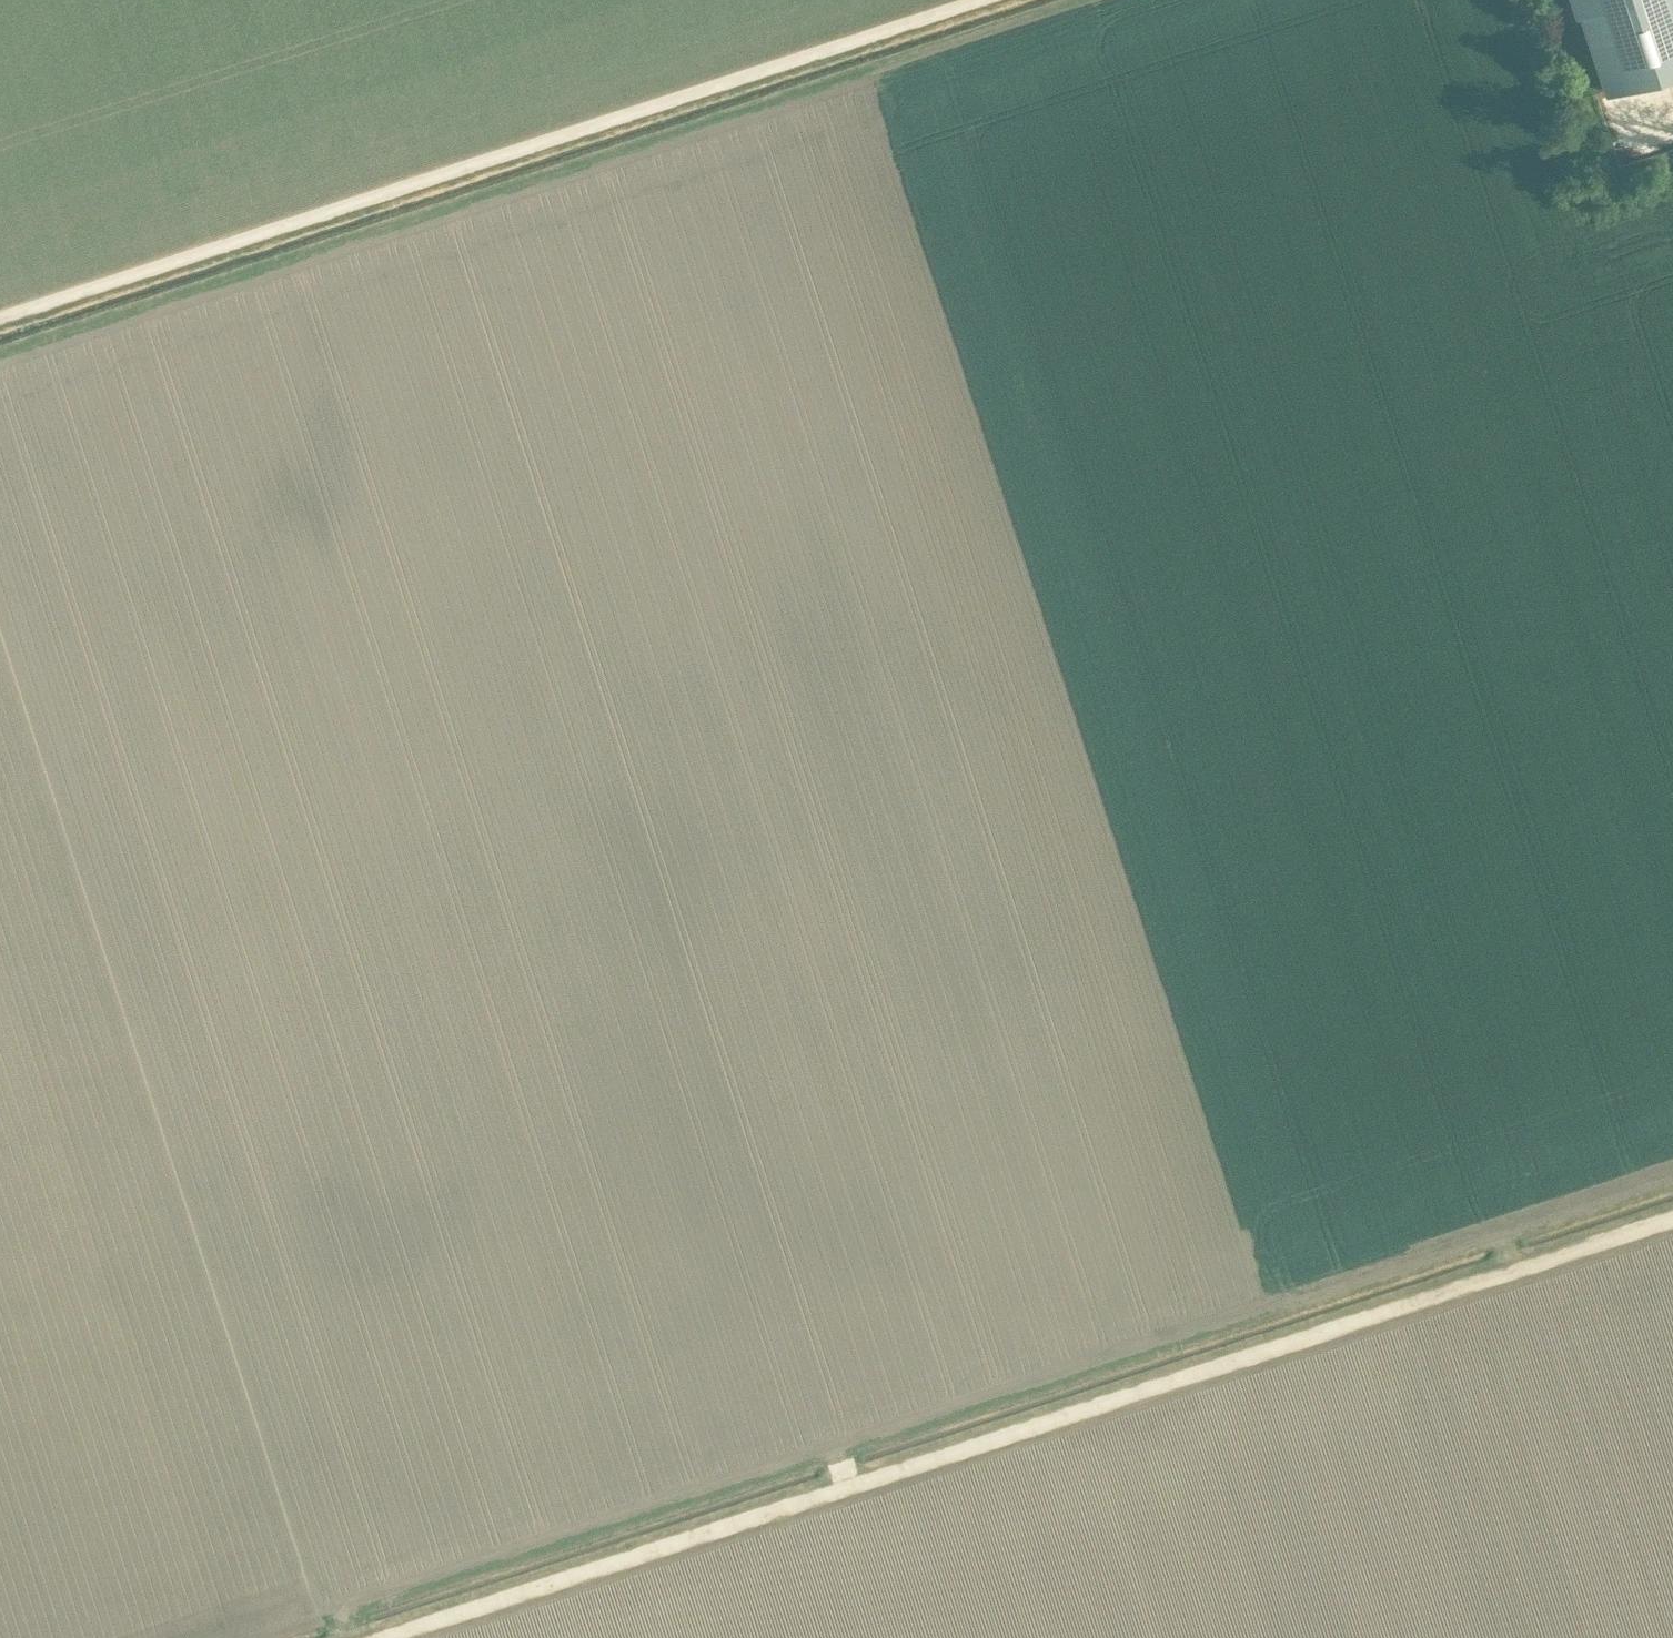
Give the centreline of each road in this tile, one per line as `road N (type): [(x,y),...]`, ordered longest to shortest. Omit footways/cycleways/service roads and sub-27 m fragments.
road 1 (track): [(372,1637),(1672,1214)]

